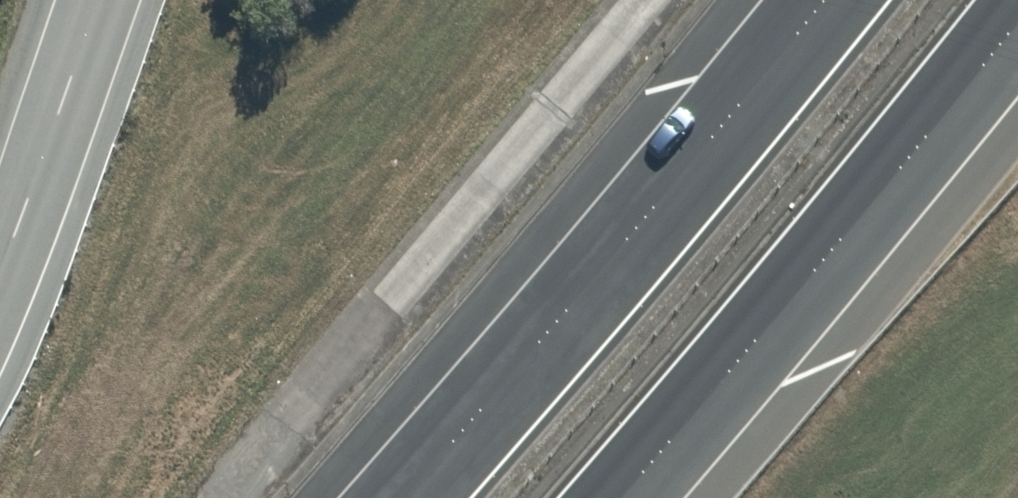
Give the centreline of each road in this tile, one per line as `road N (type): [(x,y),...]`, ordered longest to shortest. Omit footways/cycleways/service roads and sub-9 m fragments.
road 1 (trunk): [(403,497),(823,0)]
road 2 (trunk): [(1017,16),(617,497)]
road 3 (unclassified): [(0,273),(57,144),(102,0)]

